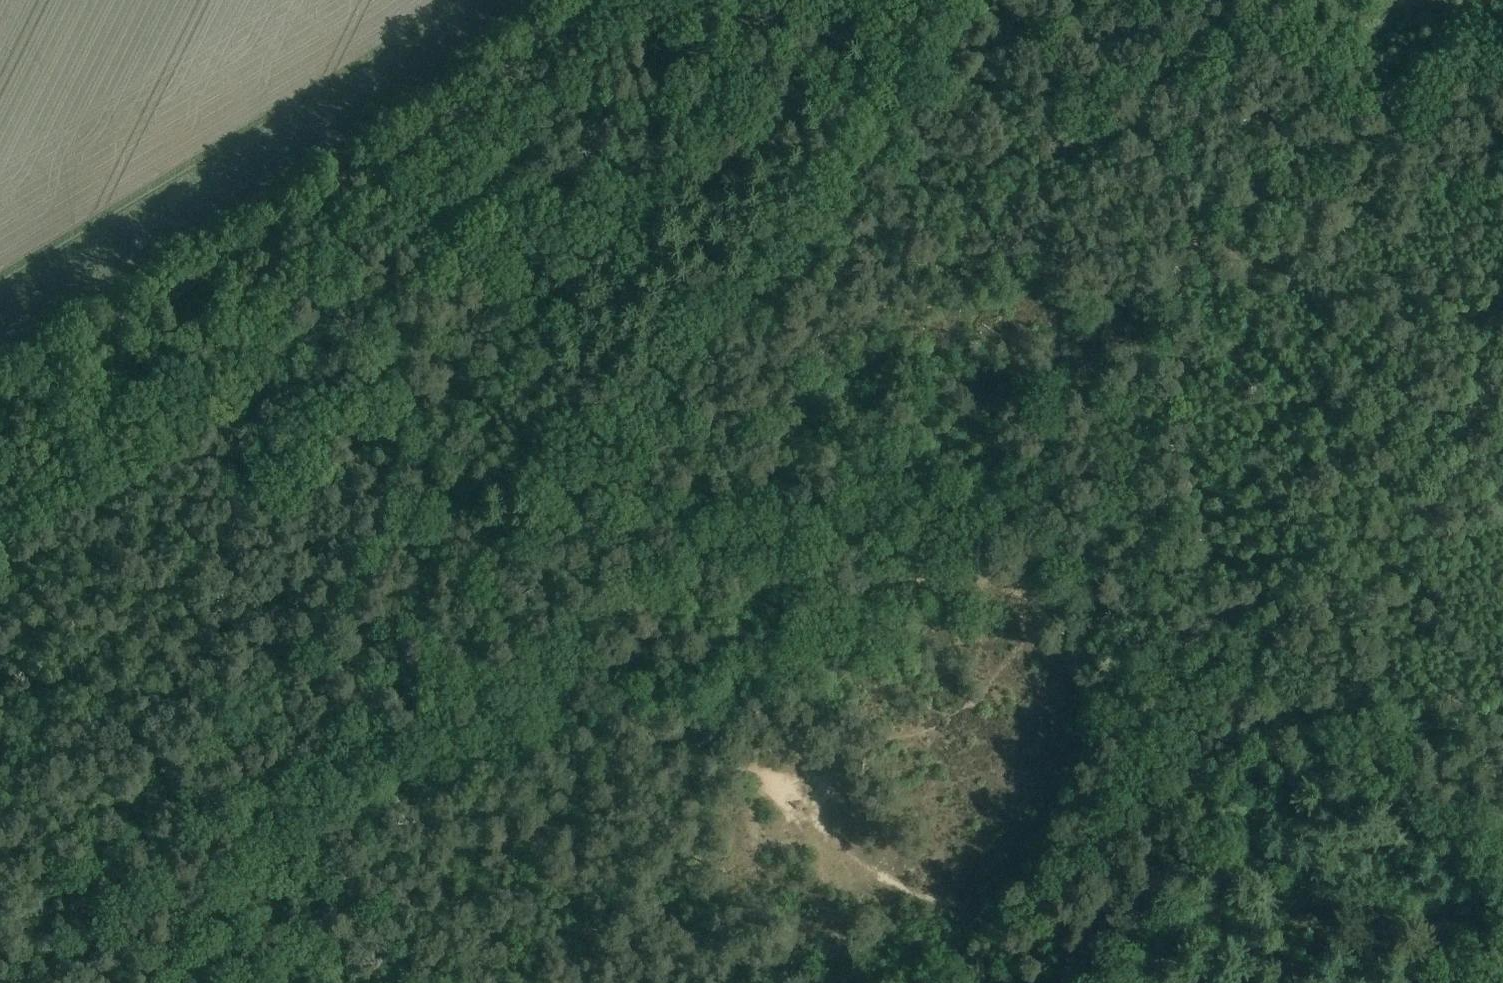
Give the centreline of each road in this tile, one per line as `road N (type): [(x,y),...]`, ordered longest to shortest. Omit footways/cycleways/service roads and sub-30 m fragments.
road 1 (track): [(573,0),(453,105),(0,379)]

